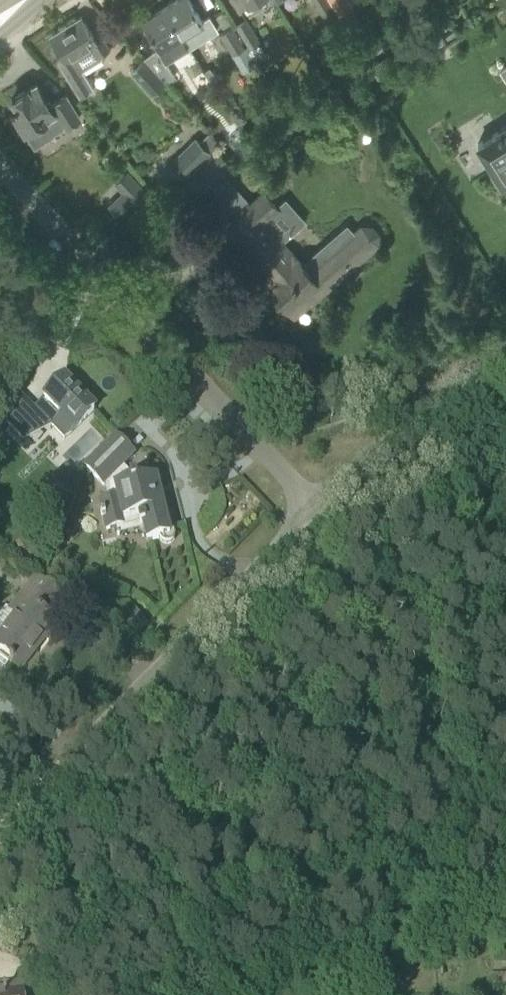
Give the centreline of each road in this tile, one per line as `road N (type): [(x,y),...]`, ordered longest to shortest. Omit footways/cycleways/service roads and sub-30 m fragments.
road 1 (residential): [(311,508),(0,171)]
road 2 (residential): [(0,829),(311,508)]
road 3 (residential): [(311,508),(370,463),(505,330)]
road 4 (track): [(112,994),(83,949),(62,864),(8,819)]
road 5 (track): [(505,912),(432,929),(382,992),(342,994)]

